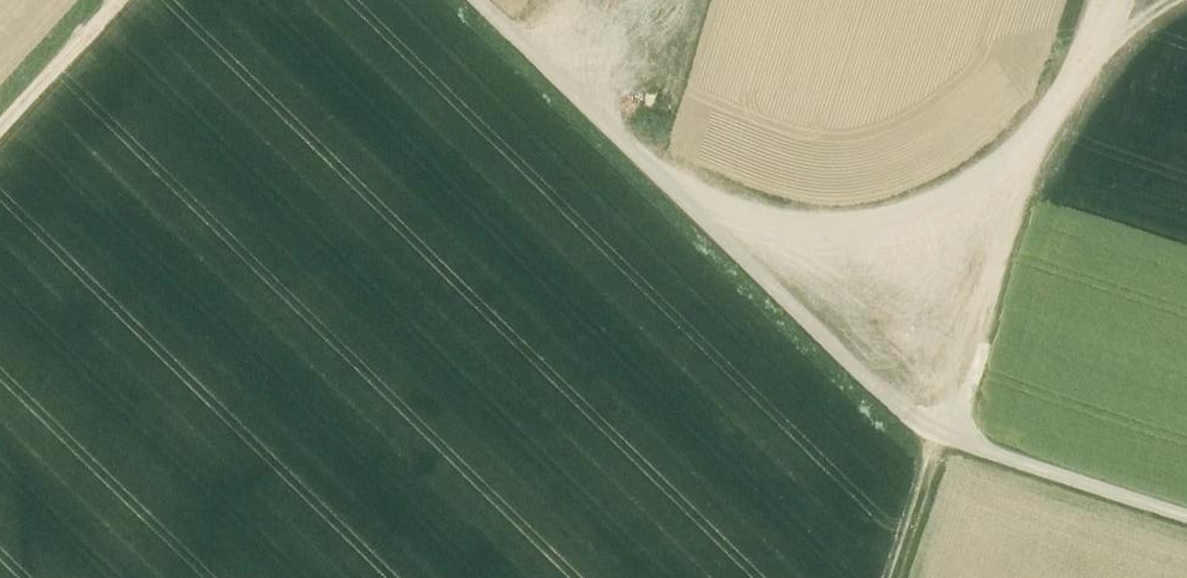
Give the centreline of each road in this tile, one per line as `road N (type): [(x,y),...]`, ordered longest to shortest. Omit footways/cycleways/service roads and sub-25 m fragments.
road 1 (track): [(477,0),(902,413),(933,434),(1186,517)]
road 2 (track): [(942,437),(1096,0)]
road 3 (track): [(120,0),(0,131)]
road 4 (track): [(933,434),(887,577)]

